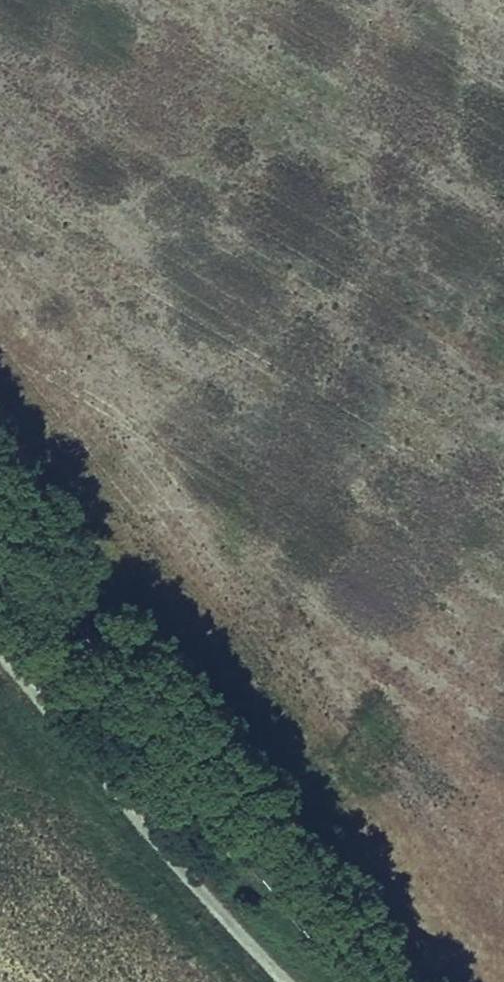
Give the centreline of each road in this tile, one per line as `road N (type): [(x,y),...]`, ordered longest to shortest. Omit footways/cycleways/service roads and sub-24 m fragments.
road 1 (primary): [(374,981),(0,521)]

